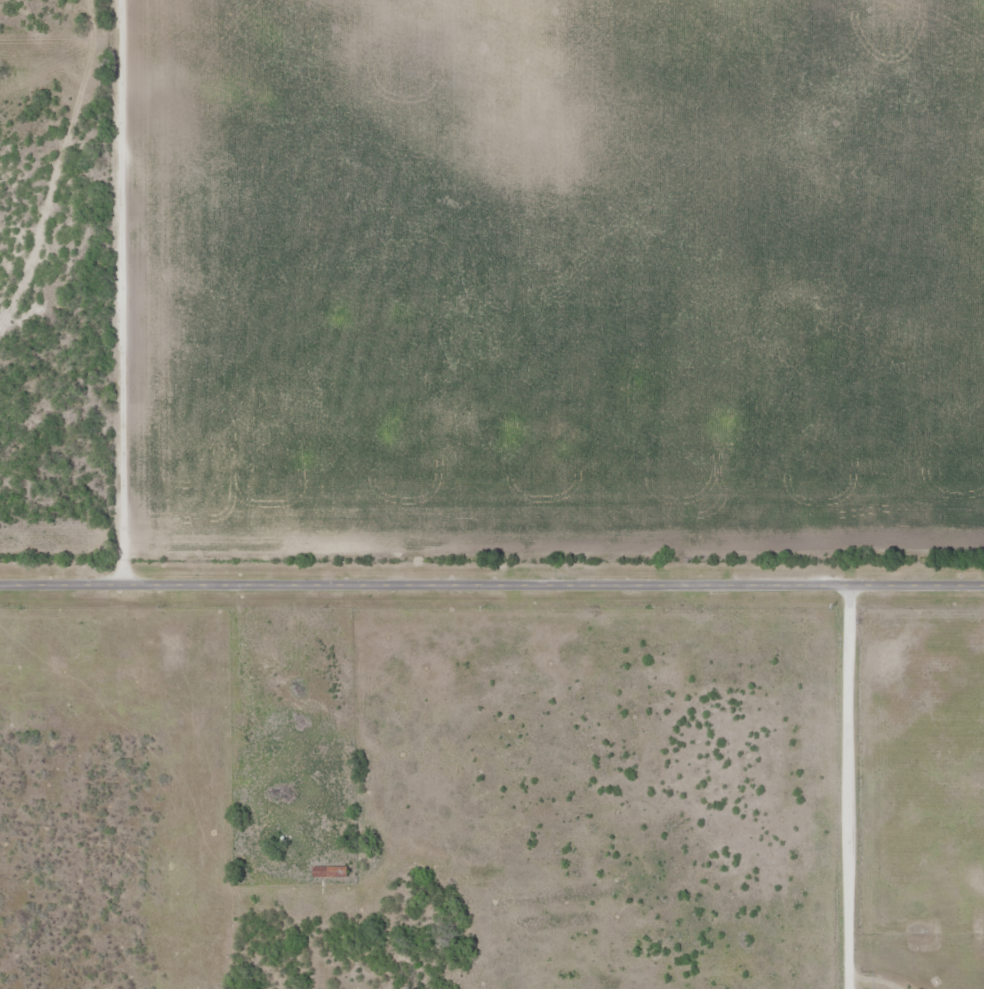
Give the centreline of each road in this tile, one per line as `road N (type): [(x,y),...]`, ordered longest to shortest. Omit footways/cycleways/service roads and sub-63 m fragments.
road 1 (tertiary): [(0,584),(983,585)]

